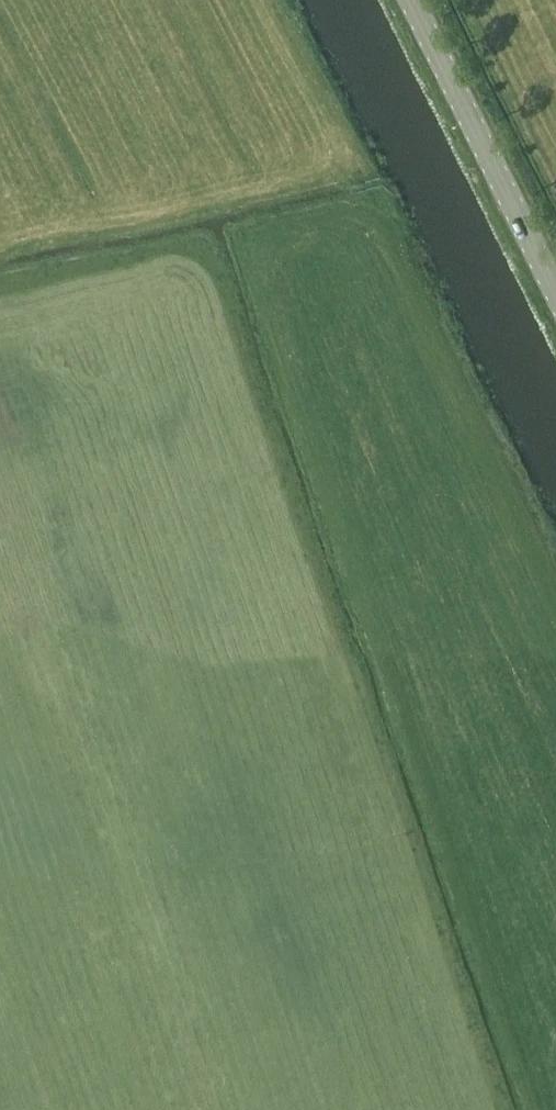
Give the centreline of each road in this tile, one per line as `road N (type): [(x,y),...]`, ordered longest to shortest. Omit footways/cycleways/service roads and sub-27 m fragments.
road 1 (secondary): [(555,293),(410,0)]

